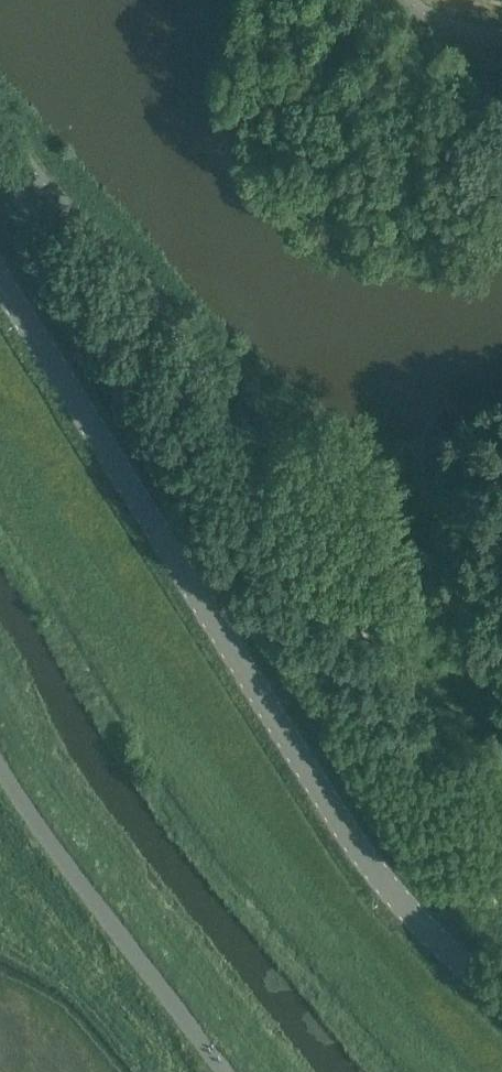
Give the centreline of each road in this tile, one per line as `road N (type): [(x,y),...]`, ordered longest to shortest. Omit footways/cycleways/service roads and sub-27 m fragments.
road 1 (tertiary): [(501,998),(378,885),(0,279)]
road 2 (unclassified): [(219,1071),(0,773)]

